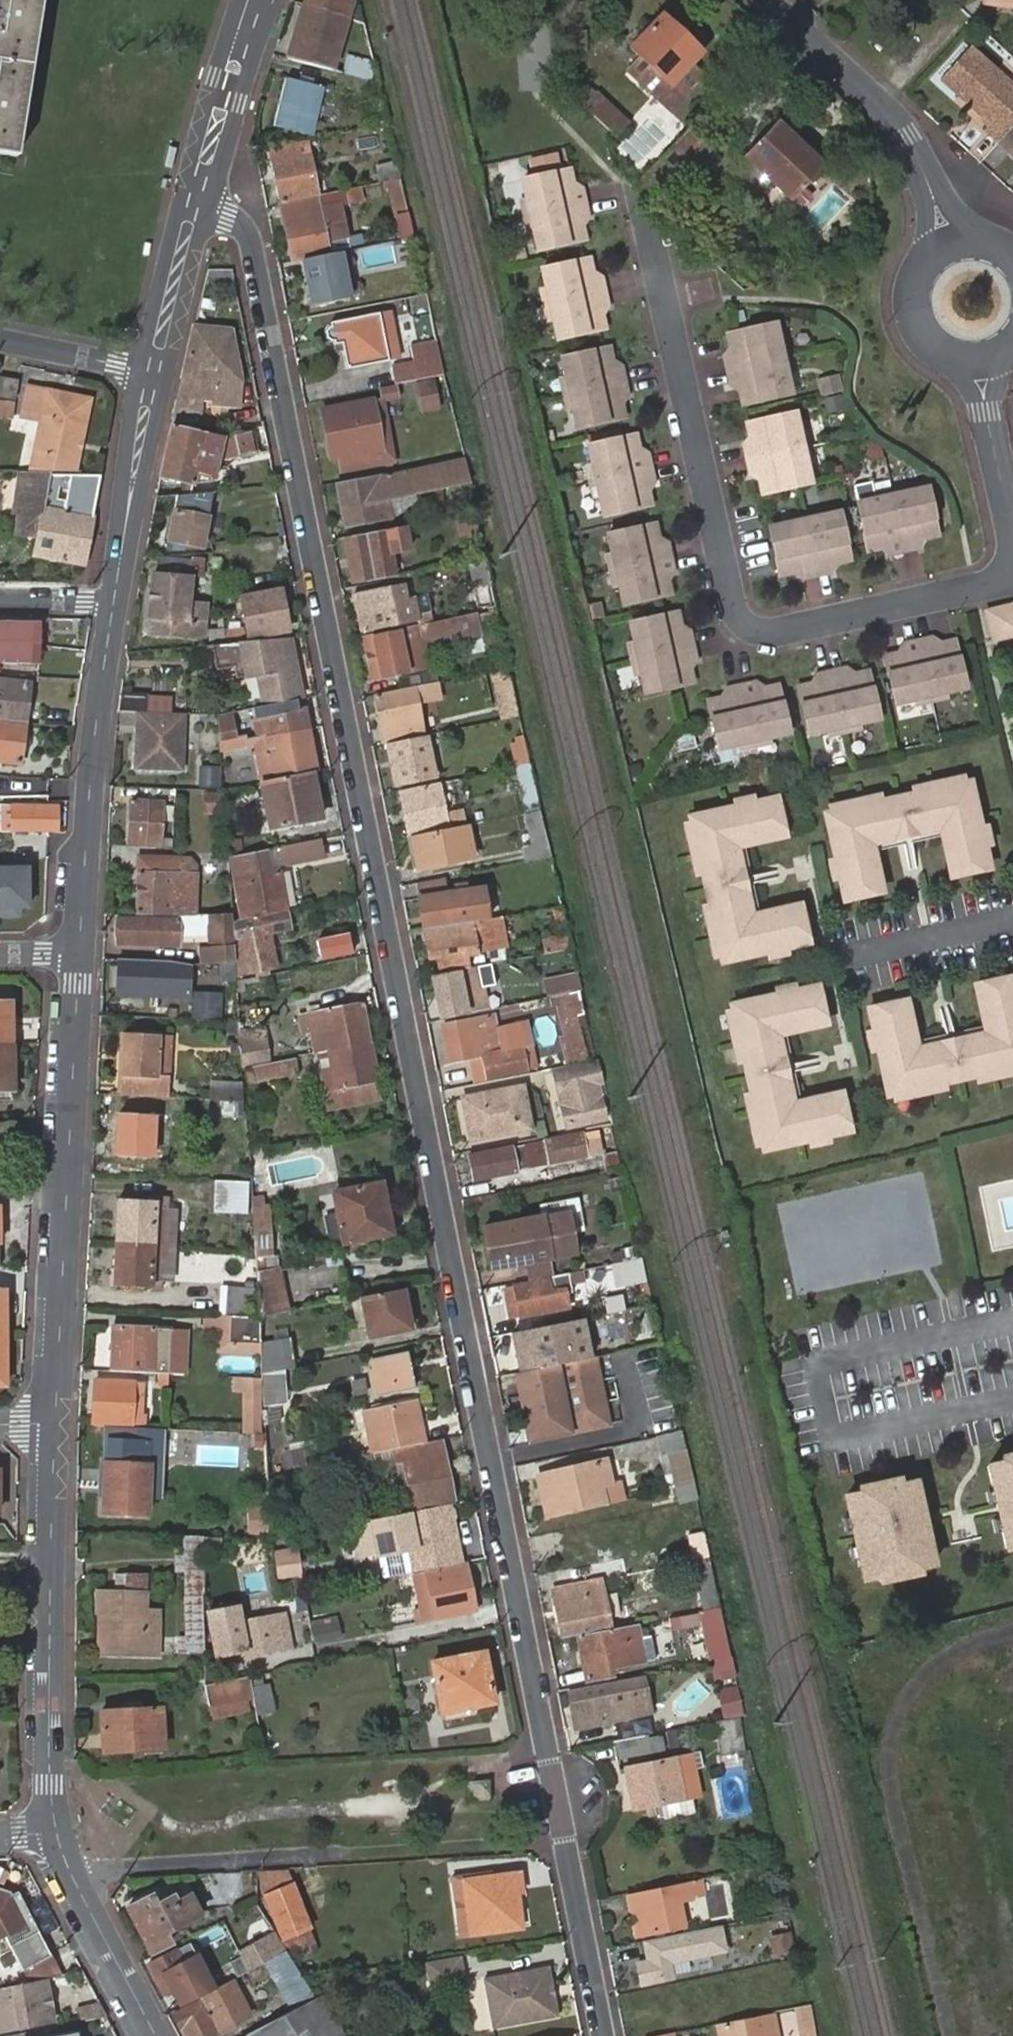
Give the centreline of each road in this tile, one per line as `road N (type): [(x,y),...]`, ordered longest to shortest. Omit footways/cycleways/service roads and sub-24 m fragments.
road 1 (residential): [(602,2035),(250,233),(193,206)]
road 2 (residential): [(1012,579),(772,636),(749,630),(736,600),(648,201)]
road 3 (tertiary): [(79,958),(54,1424)]
road 4 (tertiary): [(54,1424),(49,1703),(57,1829)]
road 5 (tertiary): [(112,606),(94,737),(79,958)]
road 6 (residential): [(765,0),(907,136),(948,246)]
road 7 (tertiary): [(153,375),(112,606)]
road 8 (tertiary): [(57,1829),(74,1880),(156,2035)]
road 9 (tertiary): [(256,0),(193,206)]
road 10 (tertiary): [(193,206),(153,375)]
road 11 (residential): [(948,246),(915,283),(914,317),(932,346),(979,363)]
road 12 (residential): [(1012,519),(979,363)]
road 13 (residential): [(0,340),(153,375)]

